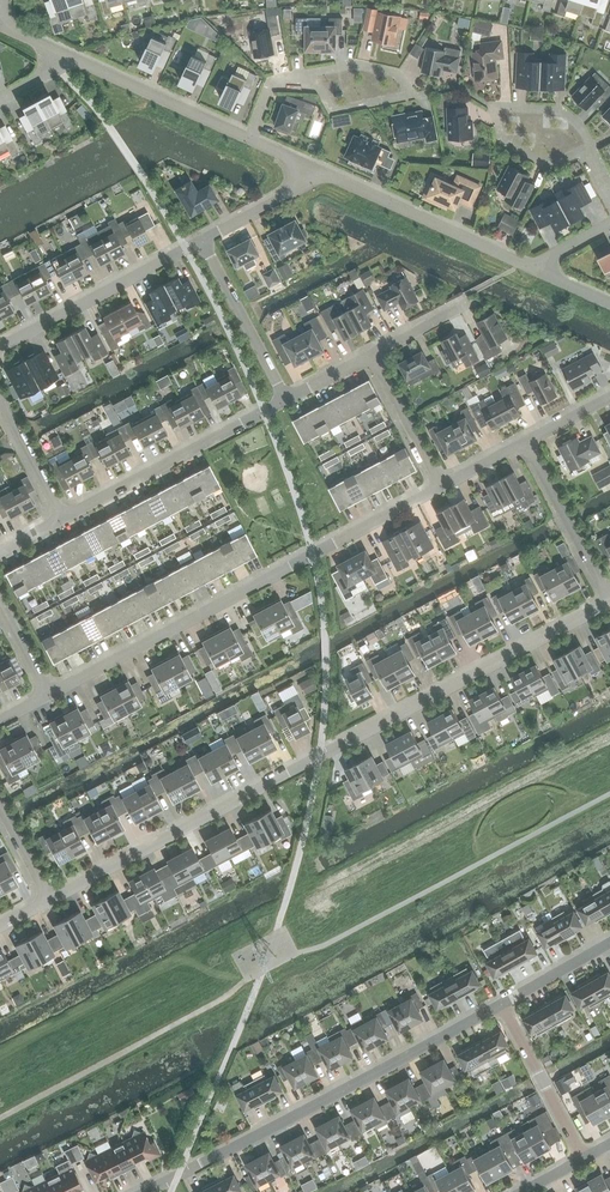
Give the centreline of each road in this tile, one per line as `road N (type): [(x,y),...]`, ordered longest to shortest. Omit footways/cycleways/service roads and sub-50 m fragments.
road 1 (residential): [(50,900),(609,602)]
road 2 (residential): [(45,696),(438,487)]
road 3 (residential): [(143,1191),(502,1005)]
road 4 (residential): [(270,82),(358,64),(394,72),(414,96),(335,108),(310,82),(299,83)]
road 5 (residential): [(60,519),(285,400)]
road 6 (residential): [(527,266),(311,170)]
road 7 (residential): [(0,347),(200,240)]
road 8 (residential): [(249,140),(68,57)]
road 9 (residential): [(589,147),(557,114),(494,109),(501,143),(547,168)]
road 10 (residential): [(285,400),(200,240)]
road 11 (residential): [(609,600),(525,442)]
road 12 (residential): [(583,1158),(502,1005)]
road 13 (residential): [(438,487),(369,355)]
road 14 (residential): [(200,240),(305,184),(311,170)]
road 15 (residential): [(60,519),(0,404)]
road 16 (residential): [(502,1005),(609,944)]

